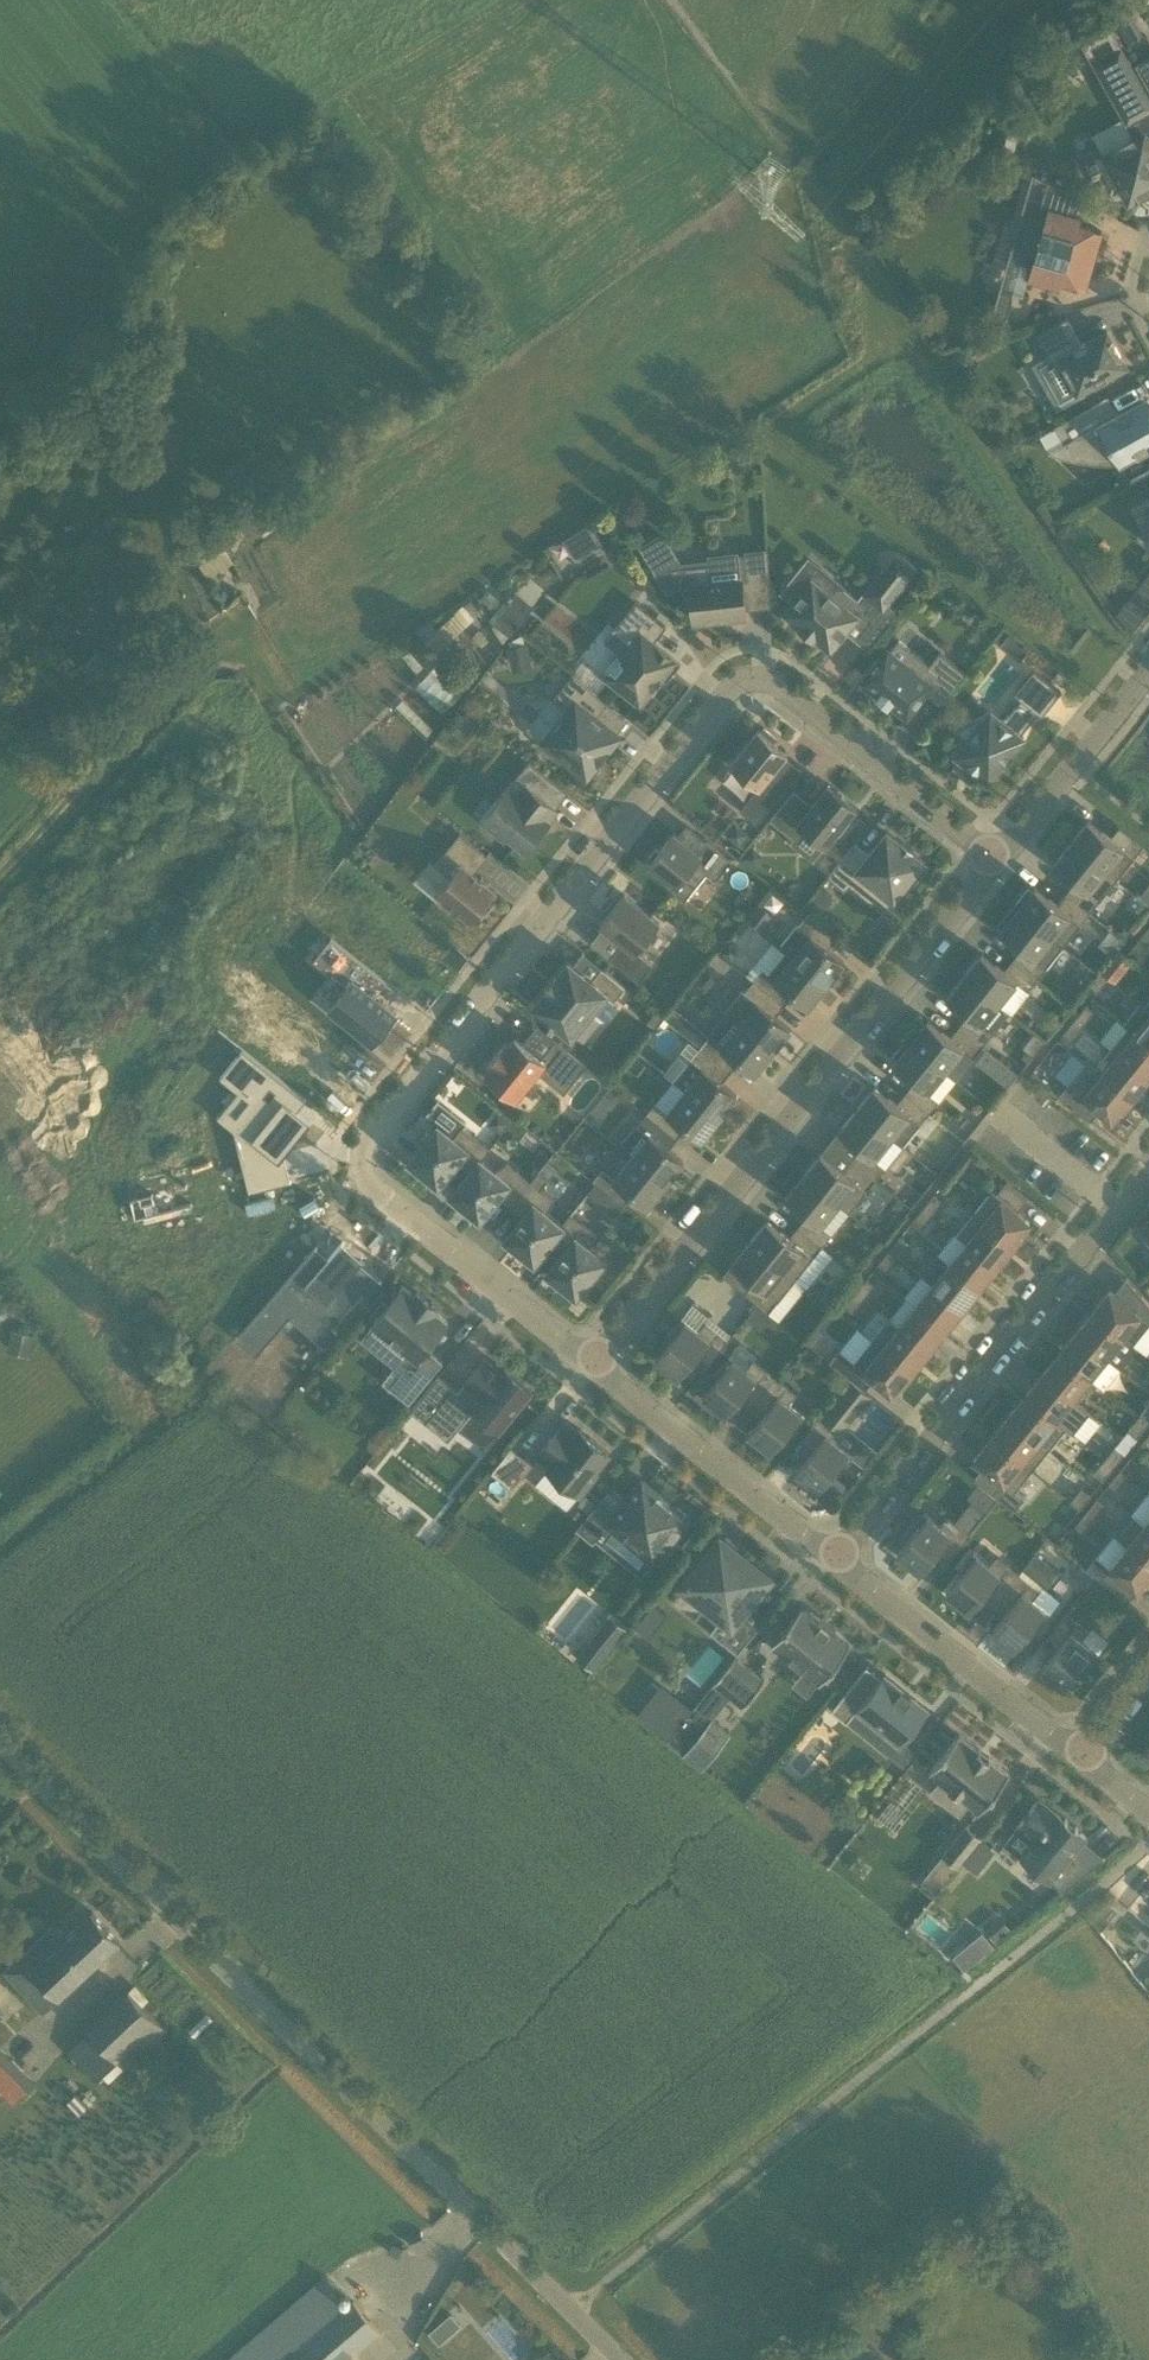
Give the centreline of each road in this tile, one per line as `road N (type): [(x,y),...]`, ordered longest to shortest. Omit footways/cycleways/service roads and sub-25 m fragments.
road 1 (residential): [(616,1368),(400,1190),(390,1158),(400,1131),(746,697),(782,686),(808,697),(1014,860)]
road 2 (unclassified): [(621,2359),(575,2308),(485,2233),(0,1738)]
road 3 (residential): [(616,1368),(1014,860)]
road 4 (residential): [(843,1559),(1148,1180)]
road 5 (residential): [(1101,1768),(843,1559)]
road 6 (residential): [(843,1559),(616,1368)]
road 7 (unclassified): [(0,890),(189,668)]
road 8 (residential): [(1014,860),(1148,691)]

